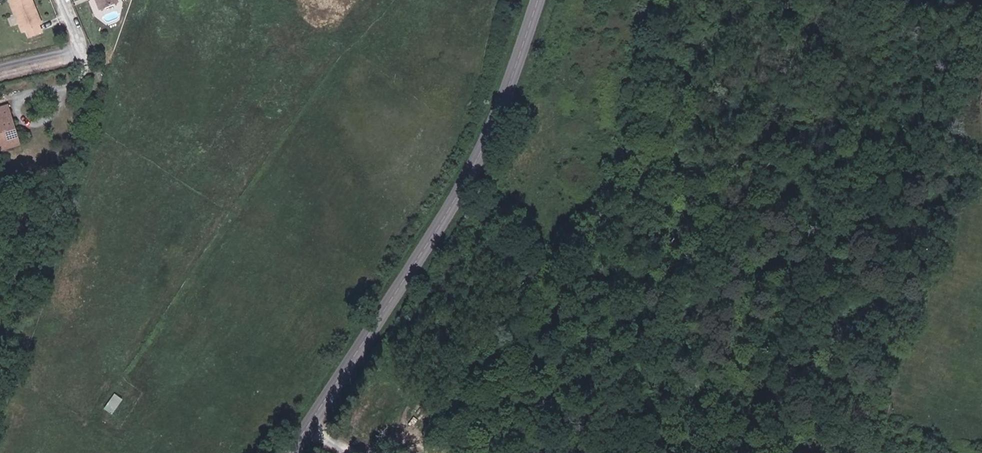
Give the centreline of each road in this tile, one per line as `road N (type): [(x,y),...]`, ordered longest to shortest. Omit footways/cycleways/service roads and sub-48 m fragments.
road 1 (secondary): [(293,452),(492,136),(540,0)]
road 2 (residential): [(63,0),(87,61),(0,81)]

